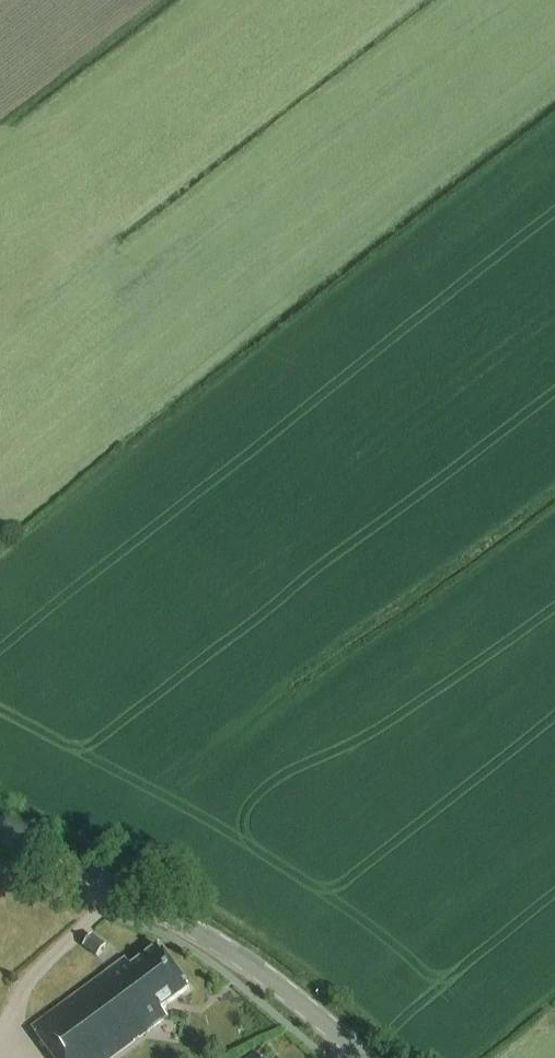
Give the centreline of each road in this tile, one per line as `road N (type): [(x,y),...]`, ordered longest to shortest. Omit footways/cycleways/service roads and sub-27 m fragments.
road 1 (tertiary): [(365,1057),(211,939),(0,824)]

